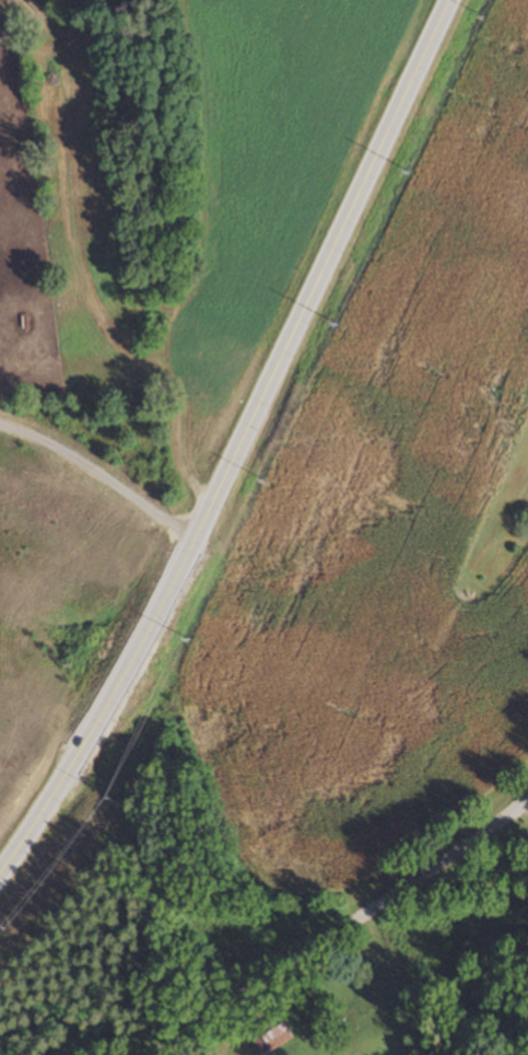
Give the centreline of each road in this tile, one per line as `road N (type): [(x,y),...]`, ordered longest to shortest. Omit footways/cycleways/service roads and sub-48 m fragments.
road 1 (primary): [(0,872),(92,731),(154,615),(450,0)]
road 2 (residential): [(150,1054),(527,799)]

